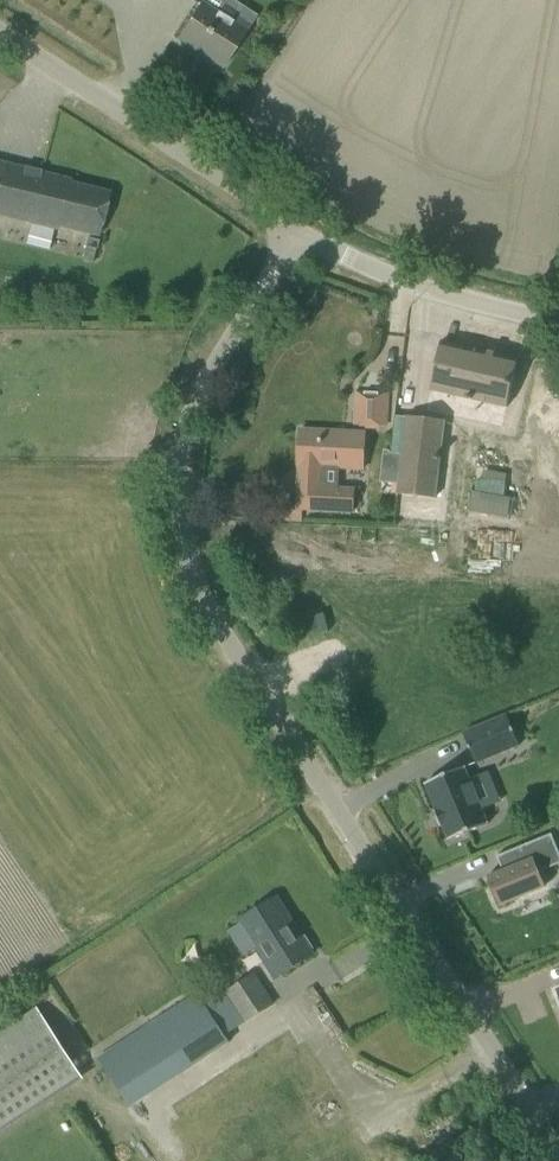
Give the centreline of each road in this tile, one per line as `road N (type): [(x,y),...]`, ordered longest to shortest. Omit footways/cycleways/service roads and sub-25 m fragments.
road 1 (unclassified): [(558,1152),(214,605),(185,521),(181,473),(201,384),(300,231)]
road 2 (unclassified): [(300,231),(0,32)]
road 3 (residential): [(558,316),(373,273),(300,231)]

